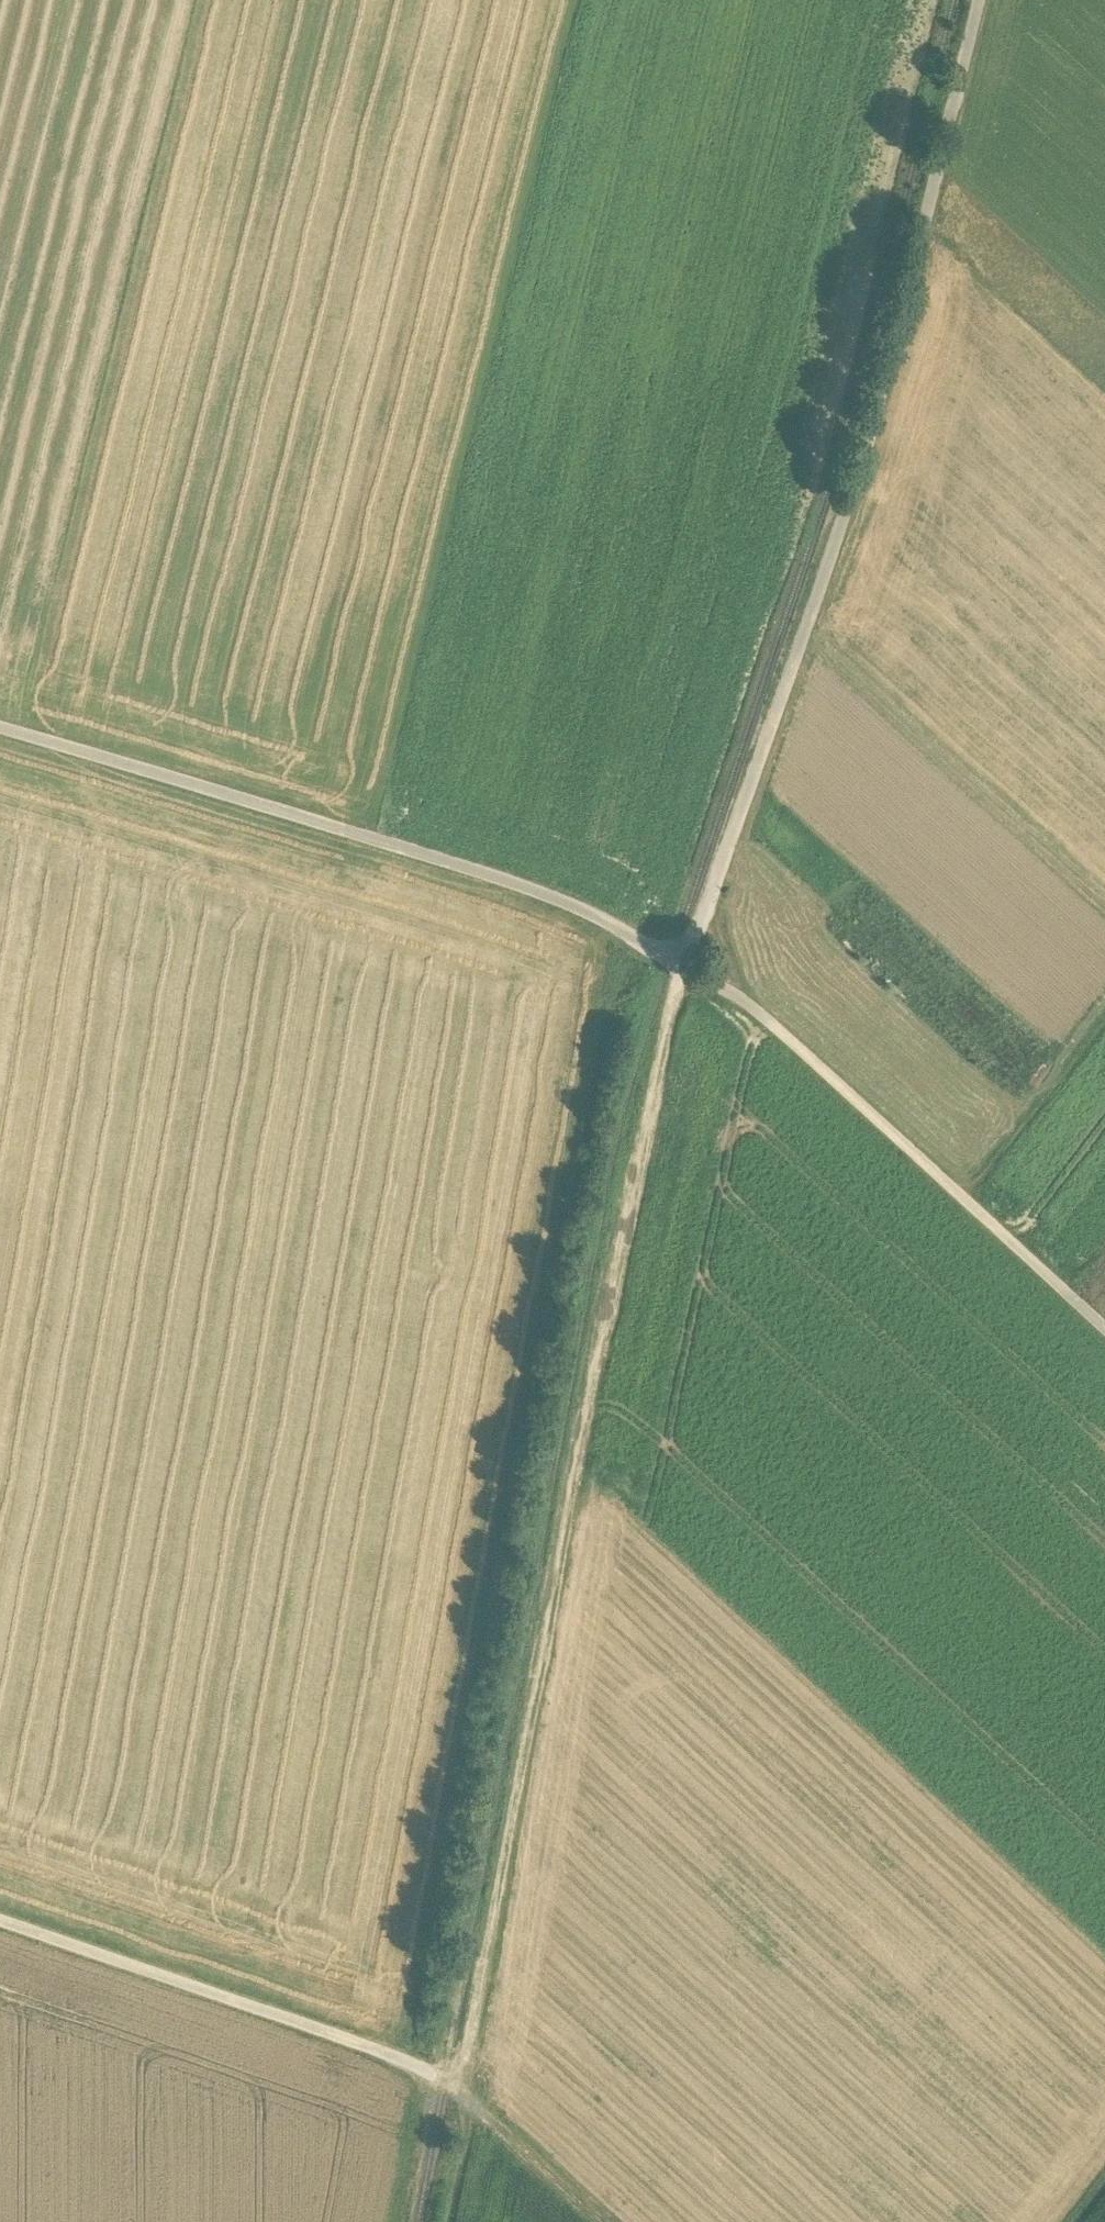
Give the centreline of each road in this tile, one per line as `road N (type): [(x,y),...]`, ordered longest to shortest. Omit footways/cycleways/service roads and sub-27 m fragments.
road 1 (track): [(465,2094),(610,1287),(684,969)]
road 2 (track): [(684,969),(844,511),(889,361),(976,0)]
road 3 (track): [(684,969),(519,884),(0,727)]
road 4 (track): [(0,1921),(381,2052),(445,2083),(600,2221)]
road 5 (track): [(684,969),(783,1038),(1104,1331)]
road 6 (track): [(465,2094),(442,2221)]

